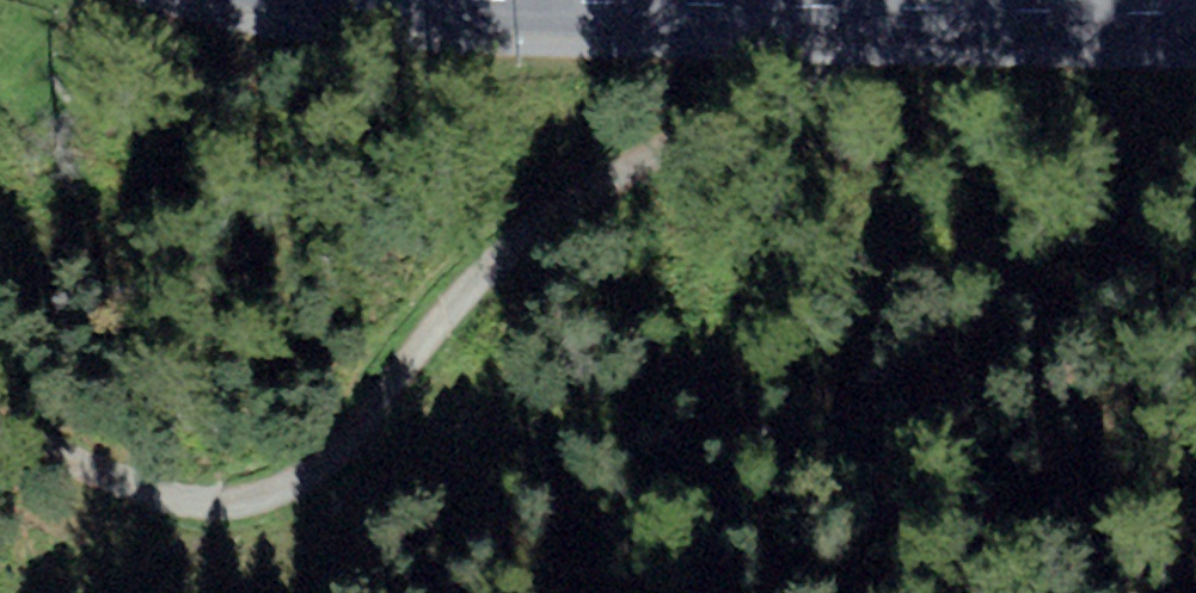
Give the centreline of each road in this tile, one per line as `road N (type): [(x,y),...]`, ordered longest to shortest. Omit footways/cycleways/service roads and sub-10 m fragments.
road 1 (track): [(0,438),(211,506),(298,485),(333,462),(460,299),(541,222),(667,140),(805,68),(892,6)]
road 2 (tertiary): [(1195,12),(501,0)]

